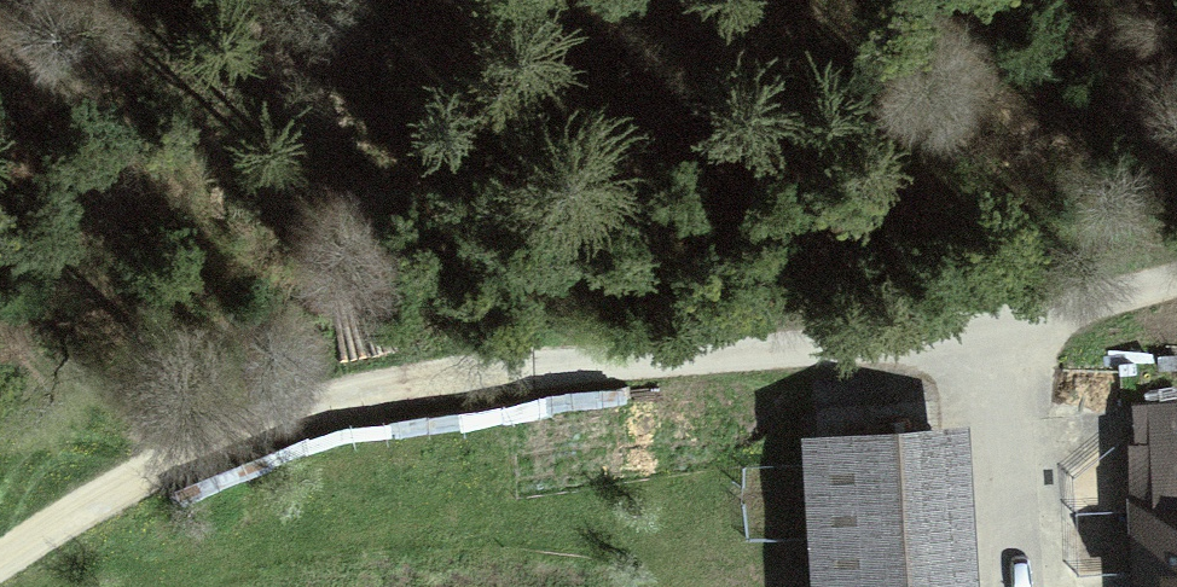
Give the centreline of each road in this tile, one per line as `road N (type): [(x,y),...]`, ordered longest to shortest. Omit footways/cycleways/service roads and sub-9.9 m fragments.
road 1 (unclassified): [(0,559),(178,454),(332,392),(446,373),(999,323),(1176,281)]
road 2 (track): [(999,323),(1012,586)]
road 3 (track): [(178,454),(68,391),(0,324)]

